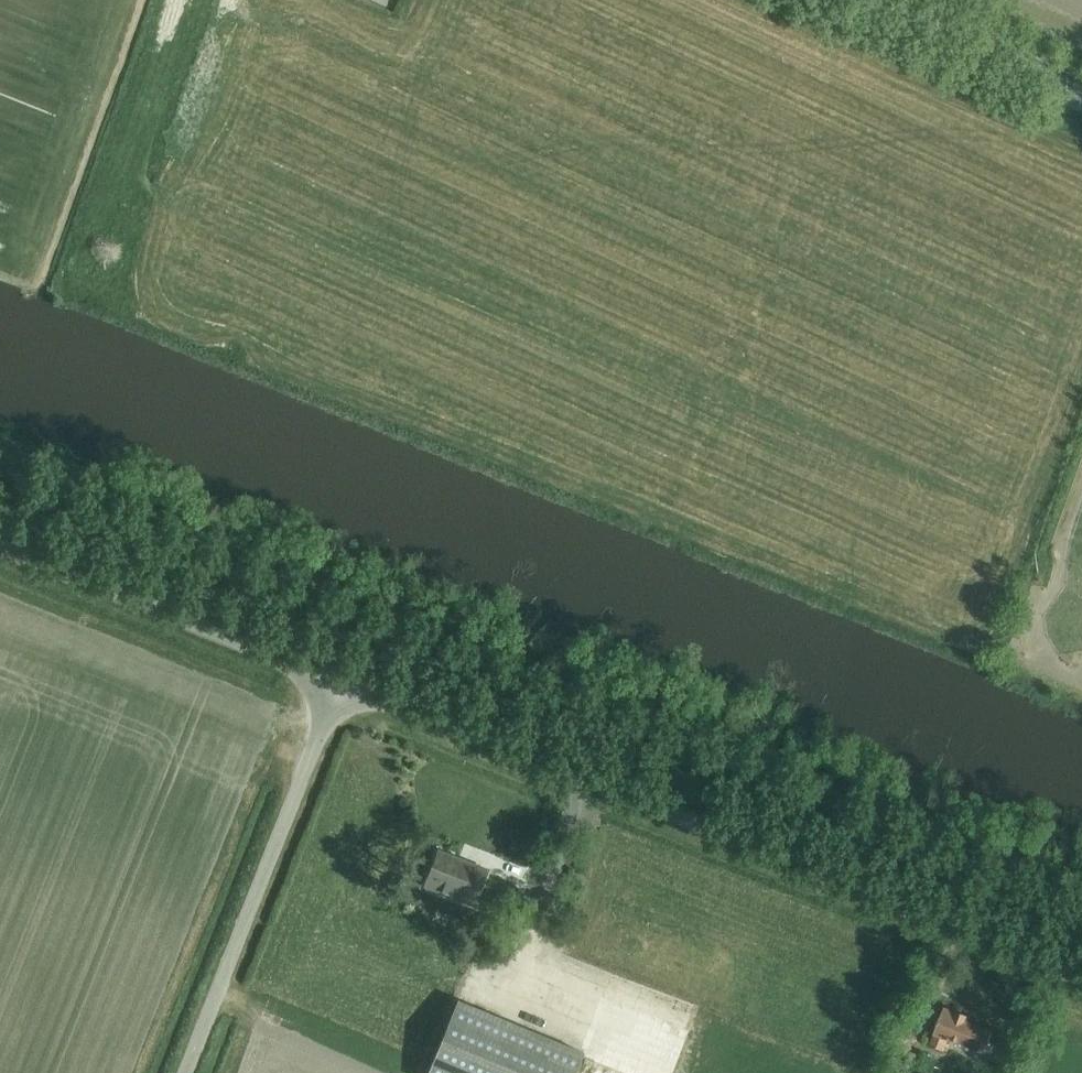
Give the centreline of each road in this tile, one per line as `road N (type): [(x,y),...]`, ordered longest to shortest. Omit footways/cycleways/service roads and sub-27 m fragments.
road 1 (unclassified): [(1081,984),(328,691)]
road 2 (unclassified): [(178,1072),(328,691)]
road 3 (unclassified): [(328,691),(0,554)]
road 4 (secondary): [(1081,102),(856,0)]

